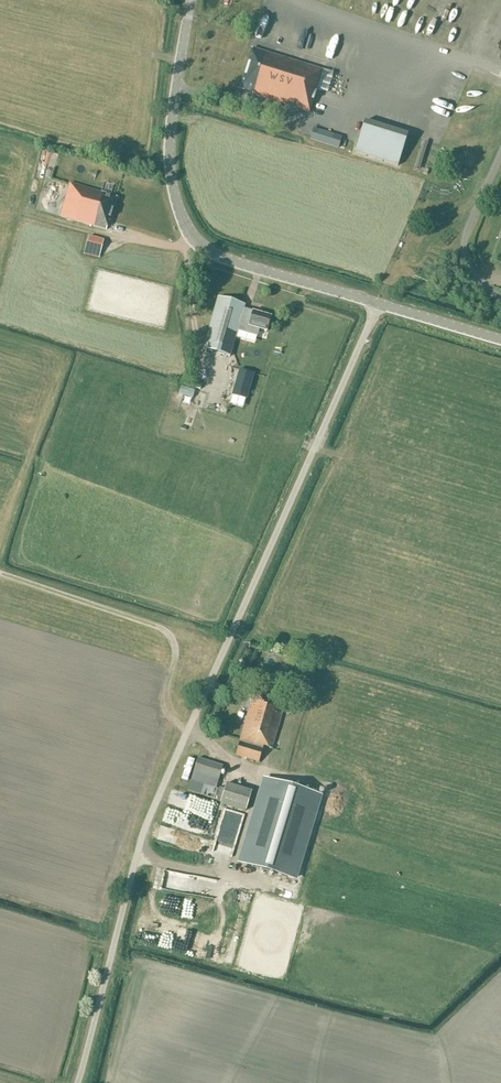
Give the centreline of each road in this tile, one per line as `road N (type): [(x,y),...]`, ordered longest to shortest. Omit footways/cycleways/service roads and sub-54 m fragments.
road 1 (unclassified): [(79,1082),(143,834),(380,305)]
road 2 (tertiary): [(380,305),(232,262),(210,252),(186,225),(175,195),(172,127),(193,0)]
road 3 (tertiary): [(500,344),(380,305)]

